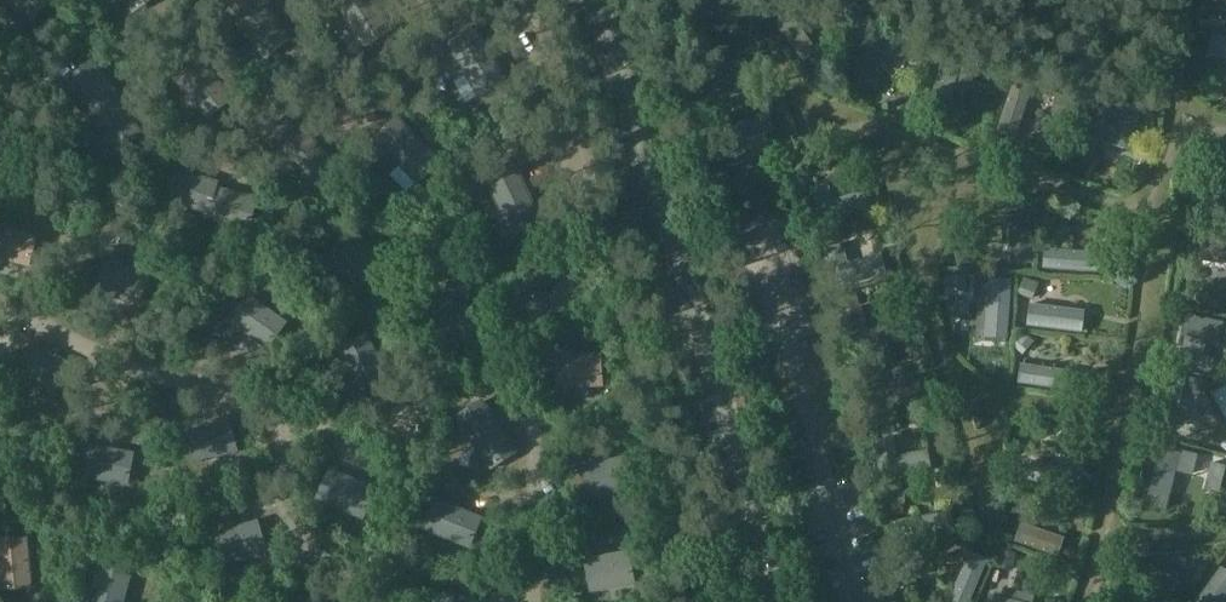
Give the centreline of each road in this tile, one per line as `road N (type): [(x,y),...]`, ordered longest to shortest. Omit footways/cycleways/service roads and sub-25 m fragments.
road 1 (unclassified): [(773,601),(722,400),(594,0)]

